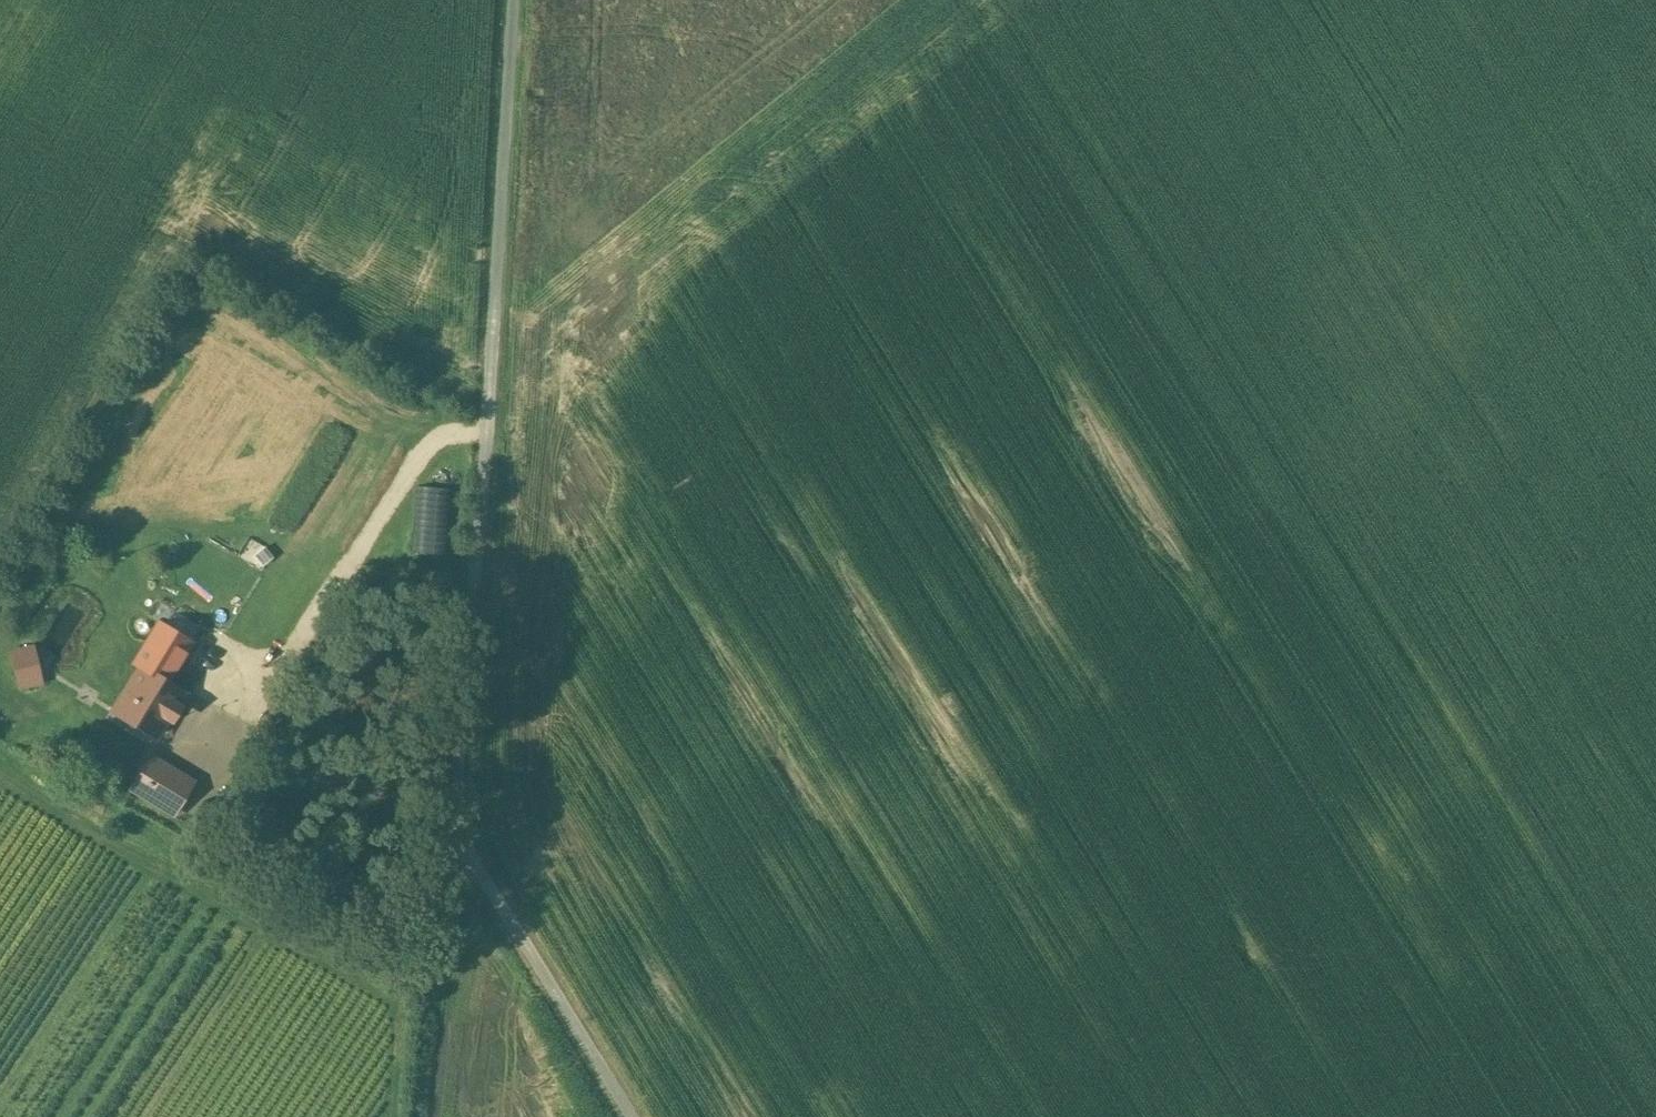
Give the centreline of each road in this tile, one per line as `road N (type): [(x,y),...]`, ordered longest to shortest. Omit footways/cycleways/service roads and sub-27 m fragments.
road 1 (unclassified): [(513,0),(456,784),(474,864),(631,1116)]
road 2 (track): [(0,759),(178,859),(211,867),(232,850),(237,816)]

